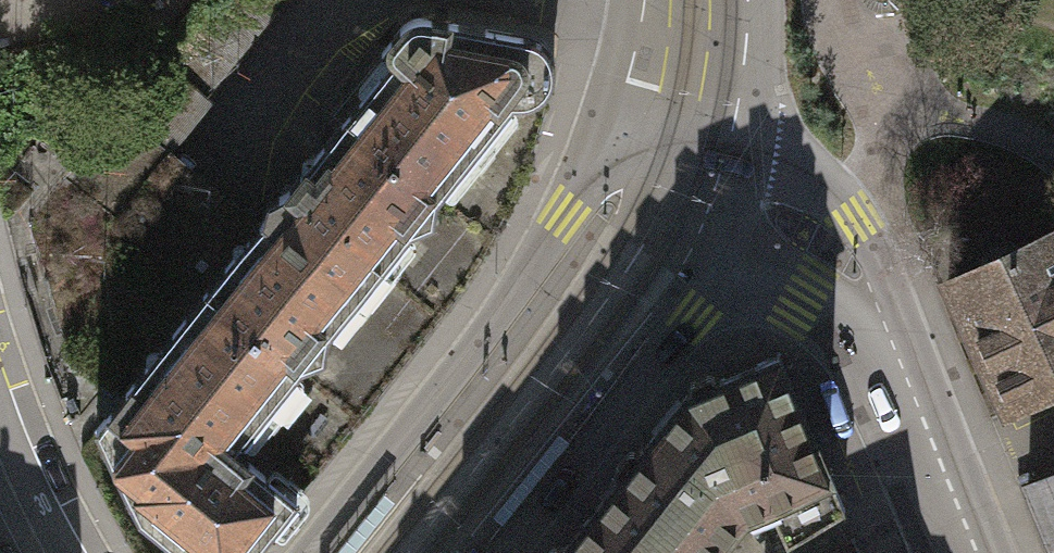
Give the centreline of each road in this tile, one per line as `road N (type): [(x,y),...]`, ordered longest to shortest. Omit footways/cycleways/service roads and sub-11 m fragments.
road 1 (secondary): [(599,130),(554,221),(480,335),(305,552)]
road 2 (secondary): [(501,552),(687,319),(743,196)]
road 3 (secondary): [(743,196),(822,248),(838,269),(959,552)]
road 4 (tertiary): [(743,196),(762,72),(763,0)]
road 5 (residential): [(68,552),(0,395)]
road 6 (secondary): [(743,196),(599,130)]
road 7 (tertiary): [(624,0),(599,130)]

